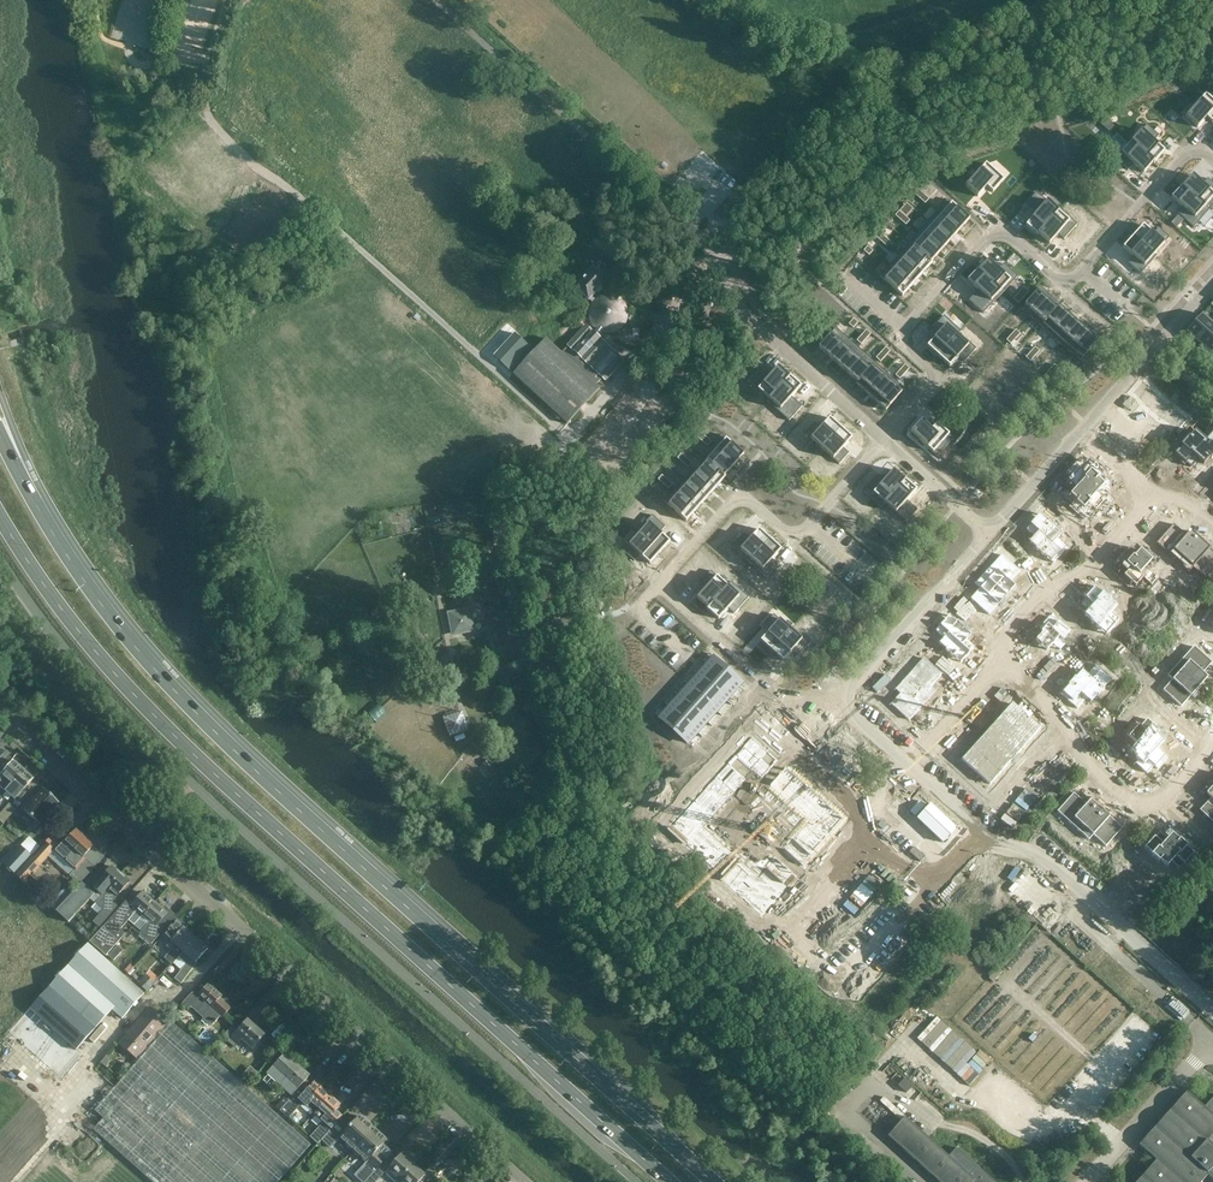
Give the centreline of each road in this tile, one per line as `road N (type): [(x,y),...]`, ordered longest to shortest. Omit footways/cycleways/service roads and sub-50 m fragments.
road 1 (trunk): [(714,1181),(207,723),(85,579),(0,431)]
road 2 (trunk): [(0,520),(66,617),(149,711),(667,1181)]
road 3 (unclassified): [(710,258),(696,290),(568,433),(222,134),(206,104),(227,0)]
road 4 (residential): [(521,1181),(0,715)]
road 5 (residential): [(886,441),(941,379),(896,339),(999,225),(1067,286),(1195,144),(1212,160)]
road 6 (residential): [(845,698),(789,702),(651,589),(741,492),(793,540),(809,523)]
road 7 (tertiary): [(1212,1011),(1046,860),(992,840),(909,764)]
road 8 (unclassified): [(436,0),(706,240),(710,258)]
road 9 (residential): [(1212,733),(1197,768),(1167,800),(1133,803),(1074,754),(1056,708),(1003,661)]
road 10 (residential): [(886,441),(750,319),(710,258)]
road 11 (residential): [(1003,661),(1006,632),(1052,583),(1086,570),(1150,496)]
road 12 (tertiary): [(845,698),(985,536)]
road 13 (tertiary): [(1082,431),(1212,284)]
road 14 (tertiary): [(985,536),(1082,431)]
road 15 (residential): [(1003,661),(909,764)]
road 16 (residential): [(985,536),(886,441)]

